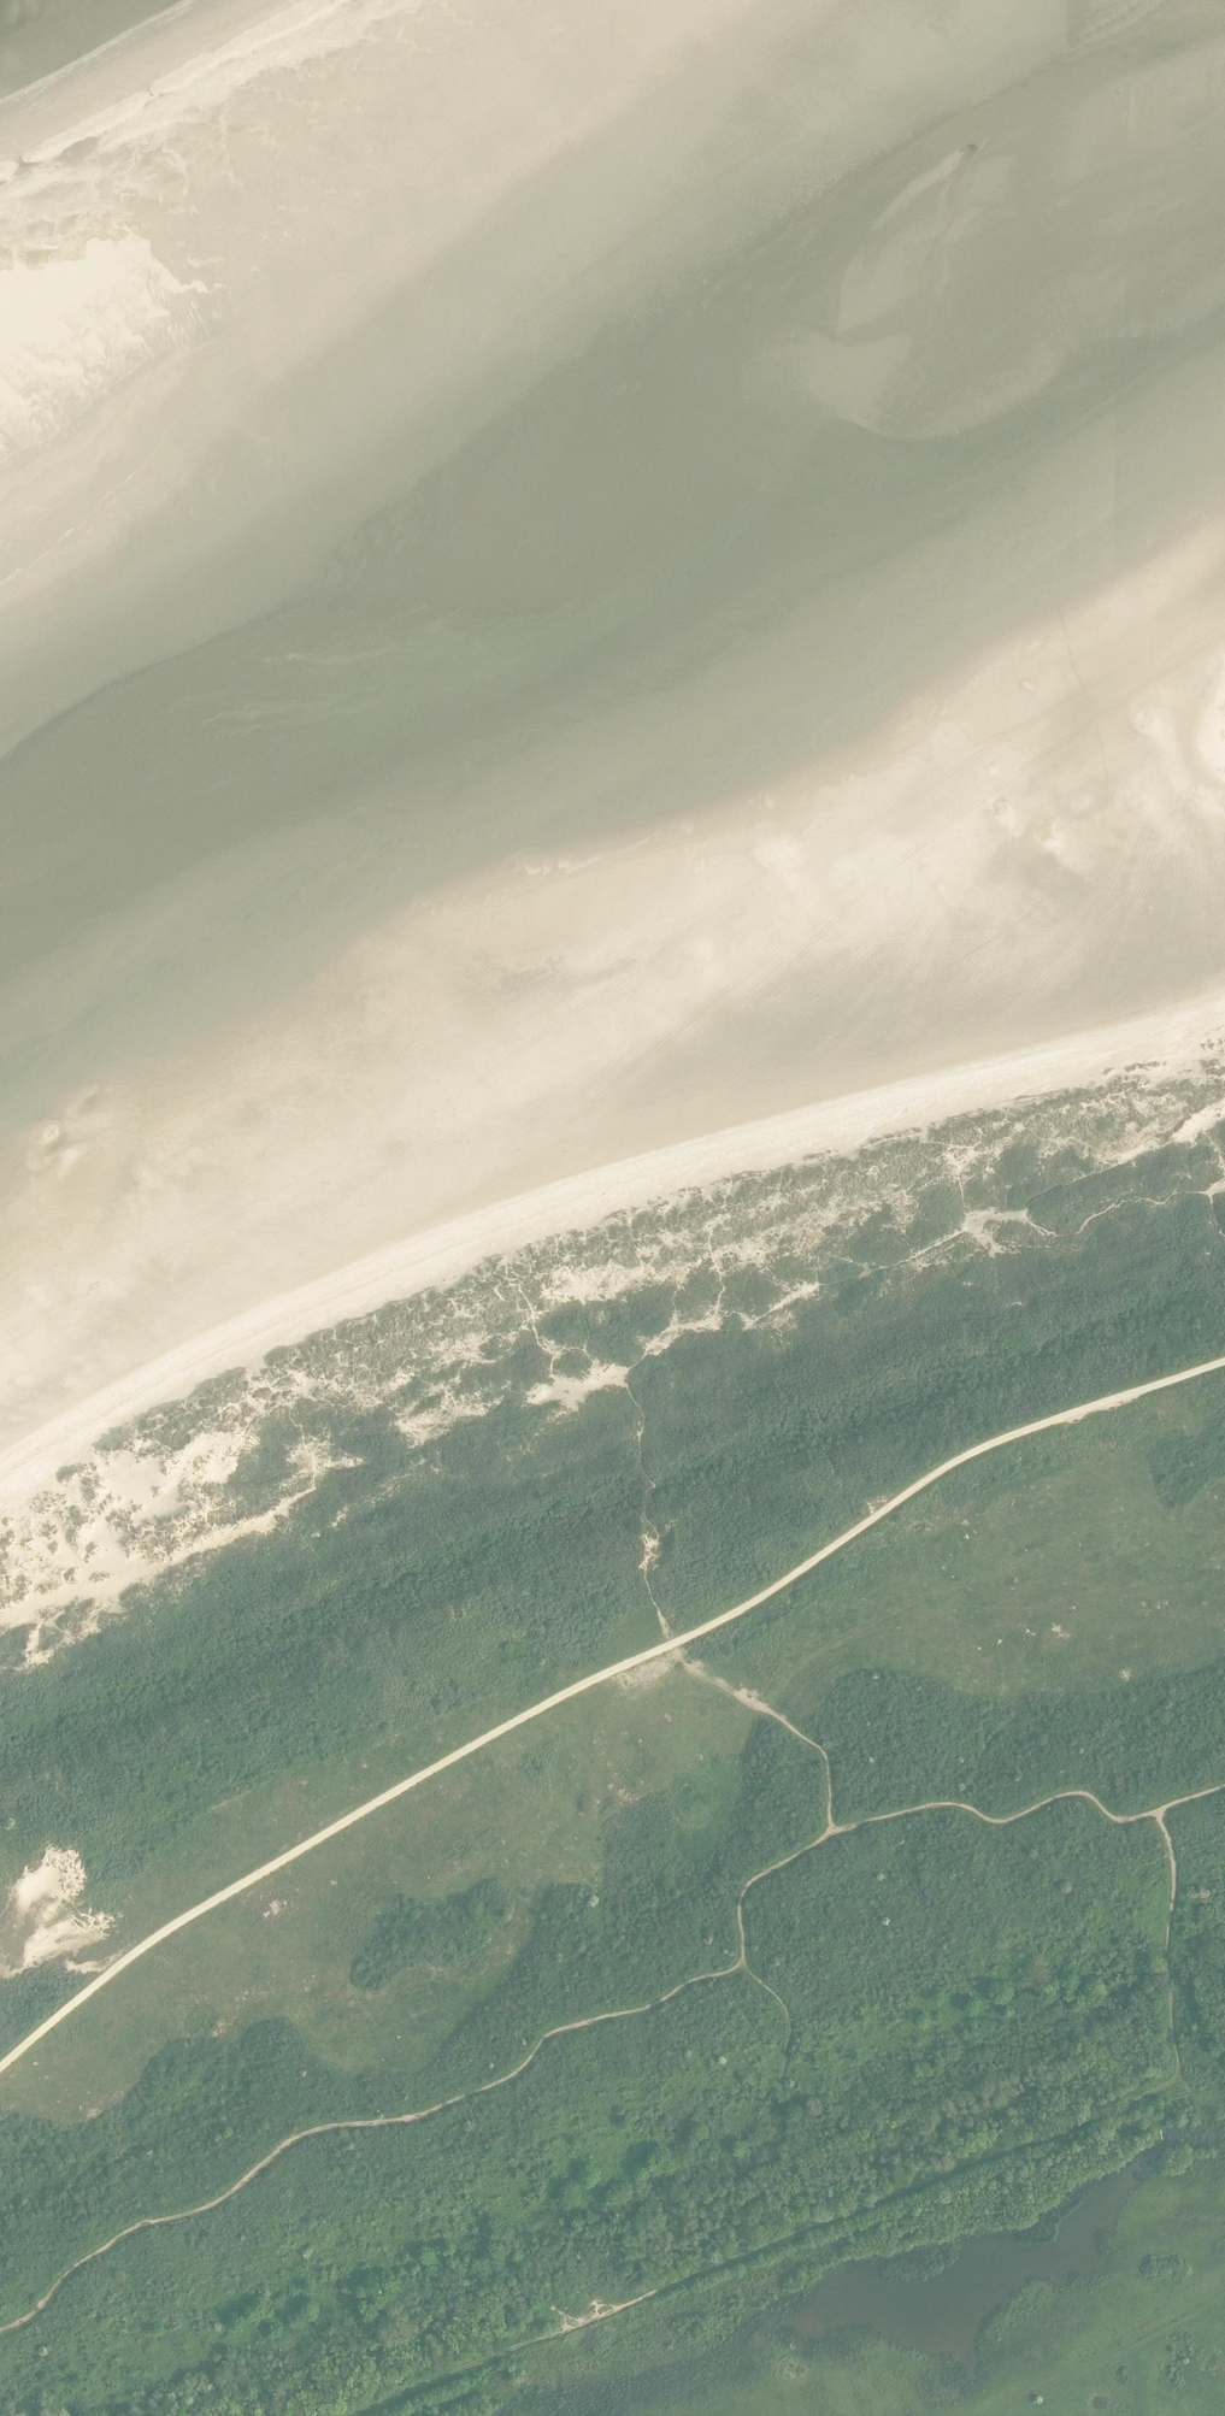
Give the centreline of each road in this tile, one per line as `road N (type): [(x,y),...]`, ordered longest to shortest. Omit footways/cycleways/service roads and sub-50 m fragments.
road 1 (track): [(995,2415),(1224,2293)]

